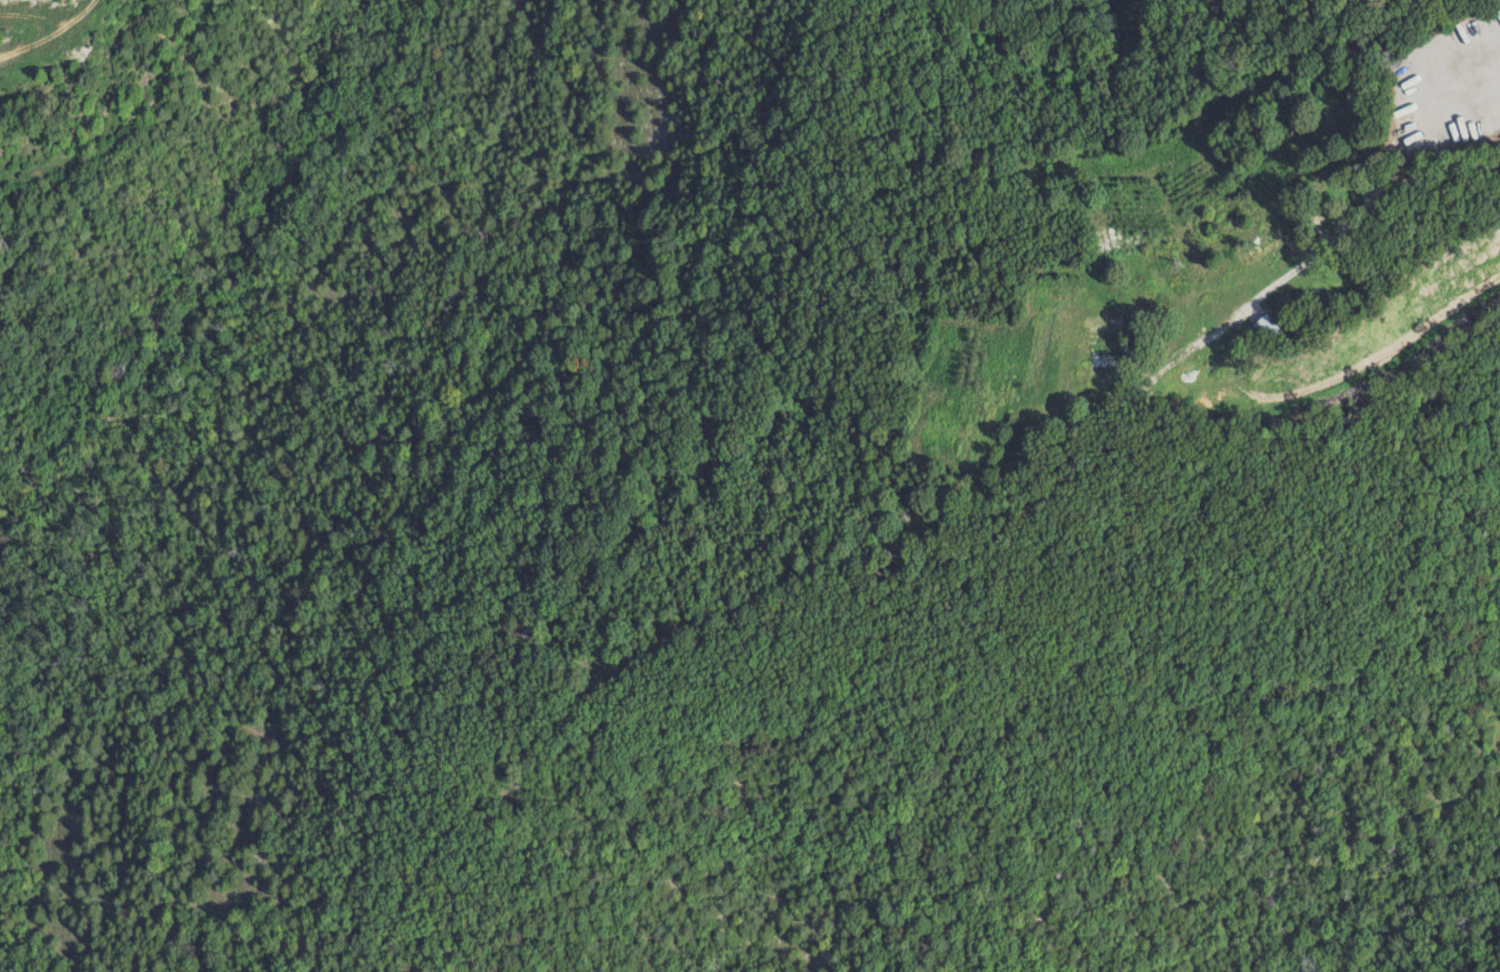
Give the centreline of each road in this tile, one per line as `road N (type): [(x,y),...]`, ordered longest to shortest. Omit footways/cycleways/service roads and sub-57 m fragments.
road 1 (residential): [(1499,160),(1379,186),(1316,254),(1146,385)]

